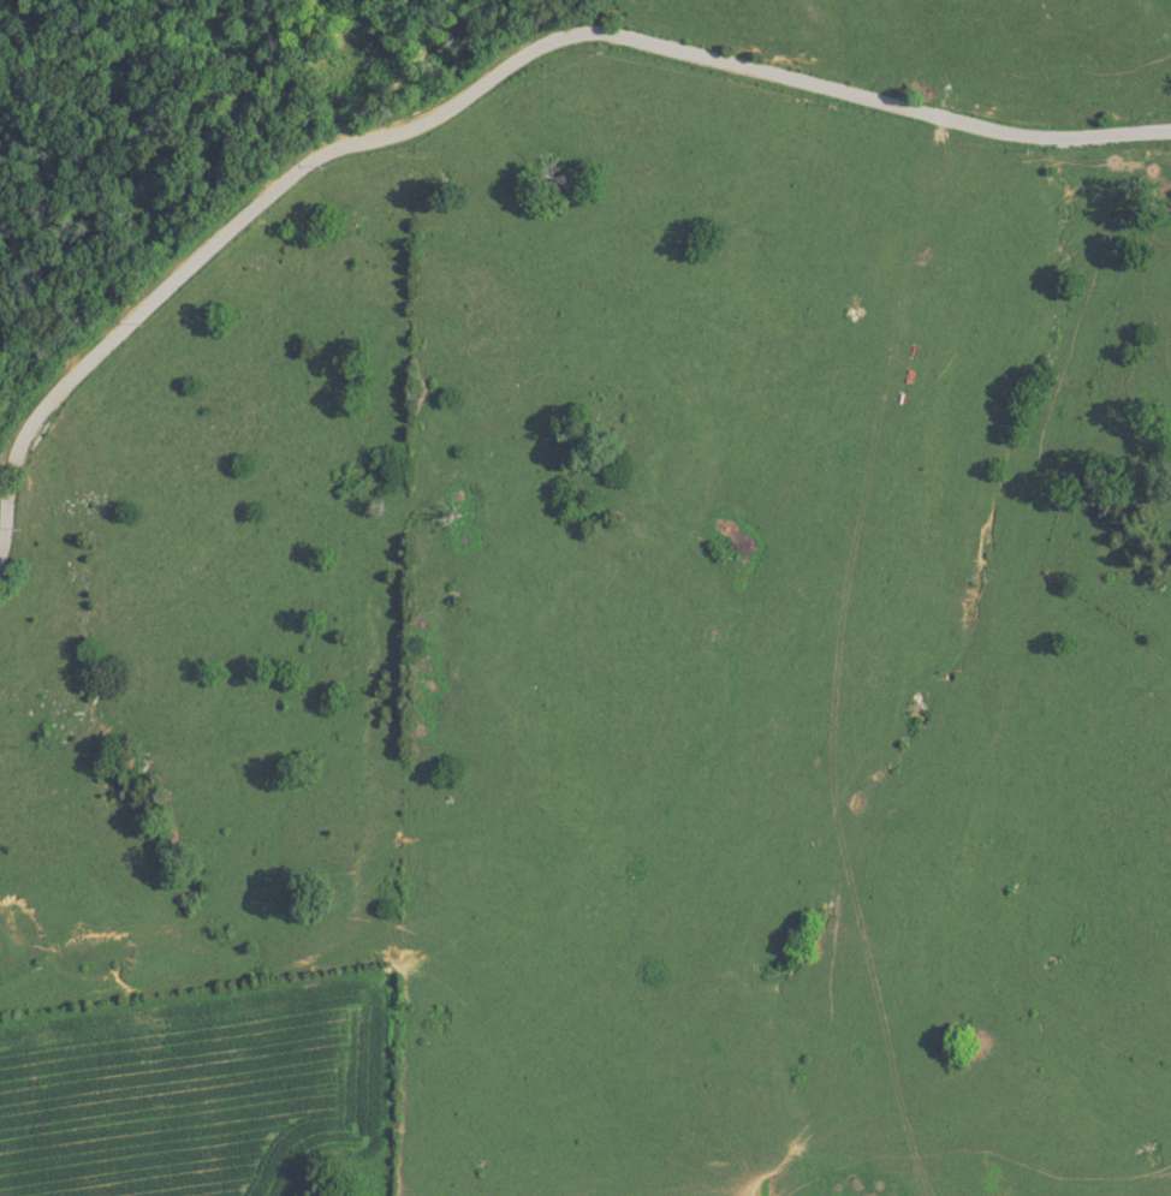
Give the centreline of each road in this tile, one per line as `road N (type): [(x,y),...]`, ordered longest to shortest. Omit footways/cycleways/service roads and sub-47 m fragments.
road 1 (residential): [(0,501),(59,394),(281,166),(417,81),(613,22),(991,107),(1170,123)]

